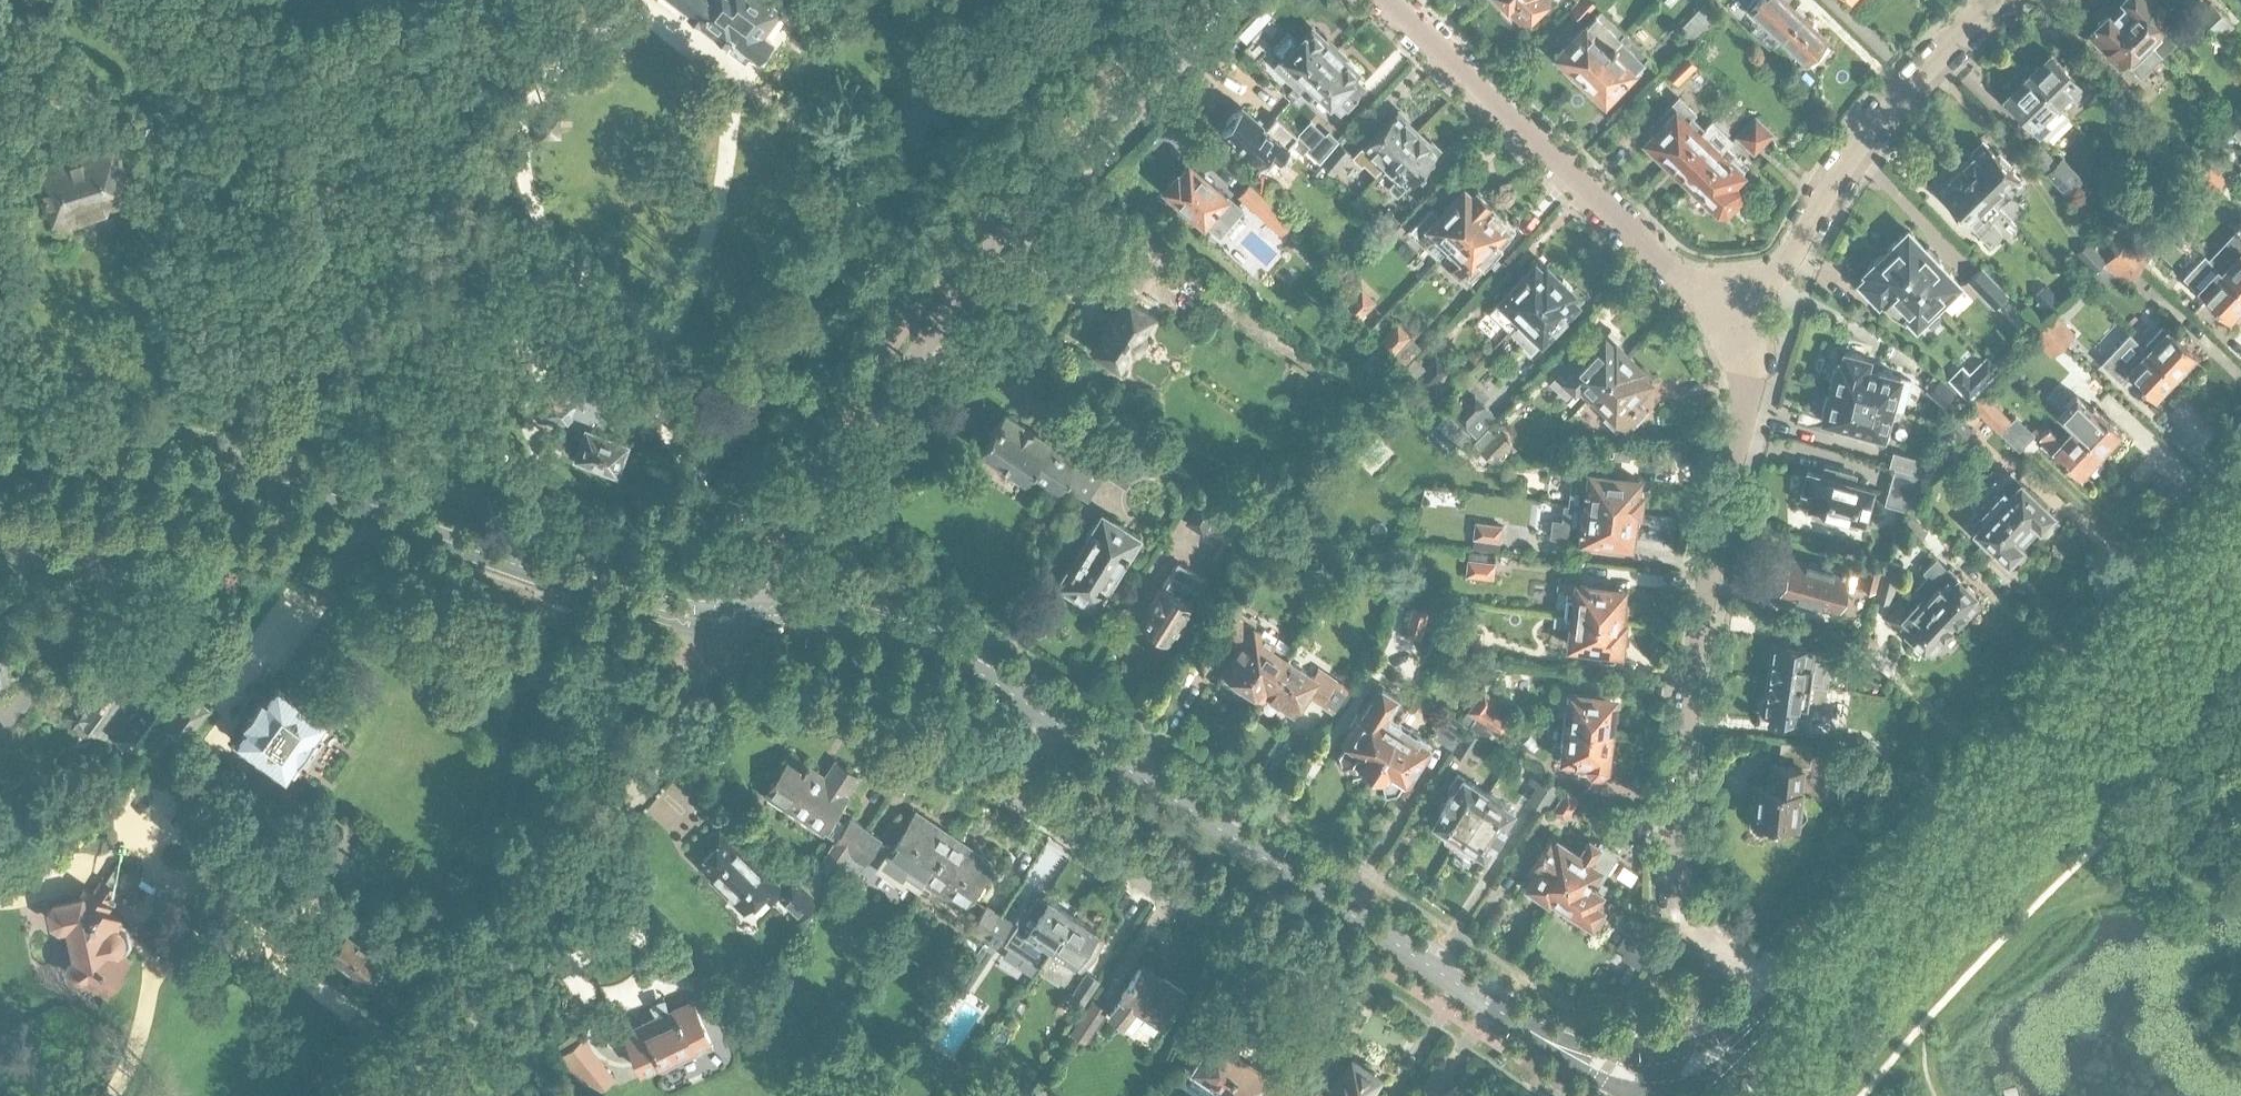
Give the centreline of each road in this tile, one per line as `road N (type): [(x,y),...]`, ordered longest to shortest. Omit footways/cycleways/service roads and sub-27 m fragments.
road 1 (residential): [(742,615),(946,314),(1043,185),(1206,0)]
road 2 (tertiary): [(742,615),(700,619),(650,611),(293,493),(176,471),(0,459)]
road 3 (residential): [(1777,999),(1673,894),(1680,770),(1703,605),(1750,385),(1738,316)]
road 4 (tertiary): [(1777,999),(2240,513)]
road 5 (tertiary): [(1606,1068),(1500,1010),(1052,716)]
road 6 (residential): [(742,615),(723,653),(396,1095)]
road 7 (residential): [(1738,316),(1588,190),(1393,0)]
road 8 (residential): [(1738,316),(1788,261),(1919,76),(2004,0)]
road 9 (residential): [(1340,1013),(1006,791)]
road 10 (tertiary): [(1052,716),(897,628),(742,615)]
road 11 (residential): [(1006,791),(894,717),(855,711)]
road 12 (tertiary): [(1659,1074),(1694,1068),(1777,999)]

